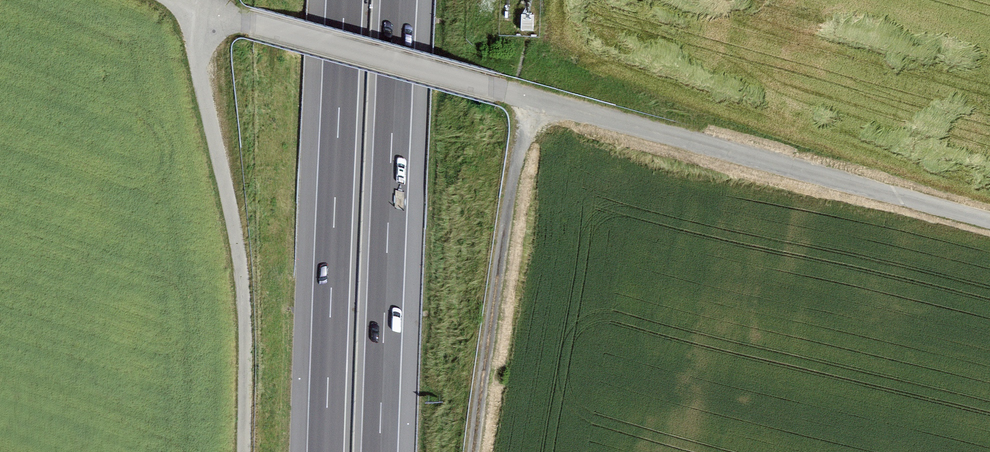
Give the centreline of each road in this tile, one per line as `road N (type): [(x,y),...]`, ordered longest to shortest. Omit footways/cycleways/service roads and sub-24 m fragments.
road 1 (unclassified): [(186,0),(989,221)]
road 2 (track): [(198,0),(199,71),(242,282),(244,451)]
road 3 (motorway): [(380,451),(399,0)]
road 4 (motorway): [(345,0),(326,451)]
road 5 (track): [(534,99),(501,254),(474,451)]

